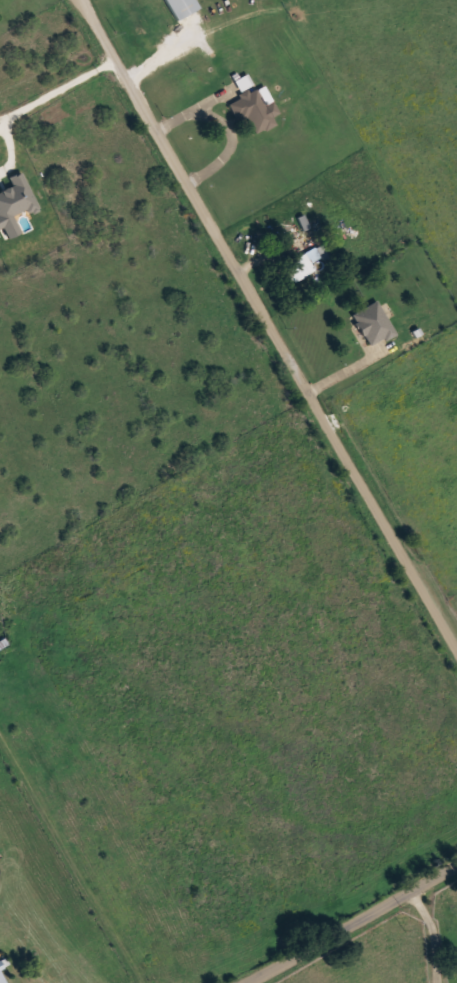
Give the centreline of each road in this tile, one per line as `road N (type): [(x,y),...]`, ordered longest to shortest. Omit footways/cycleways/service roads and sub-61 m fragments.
road 1 (residential): [(456,647),(81,0)]
road 2 (residential): [(252,982),(456,864)]

